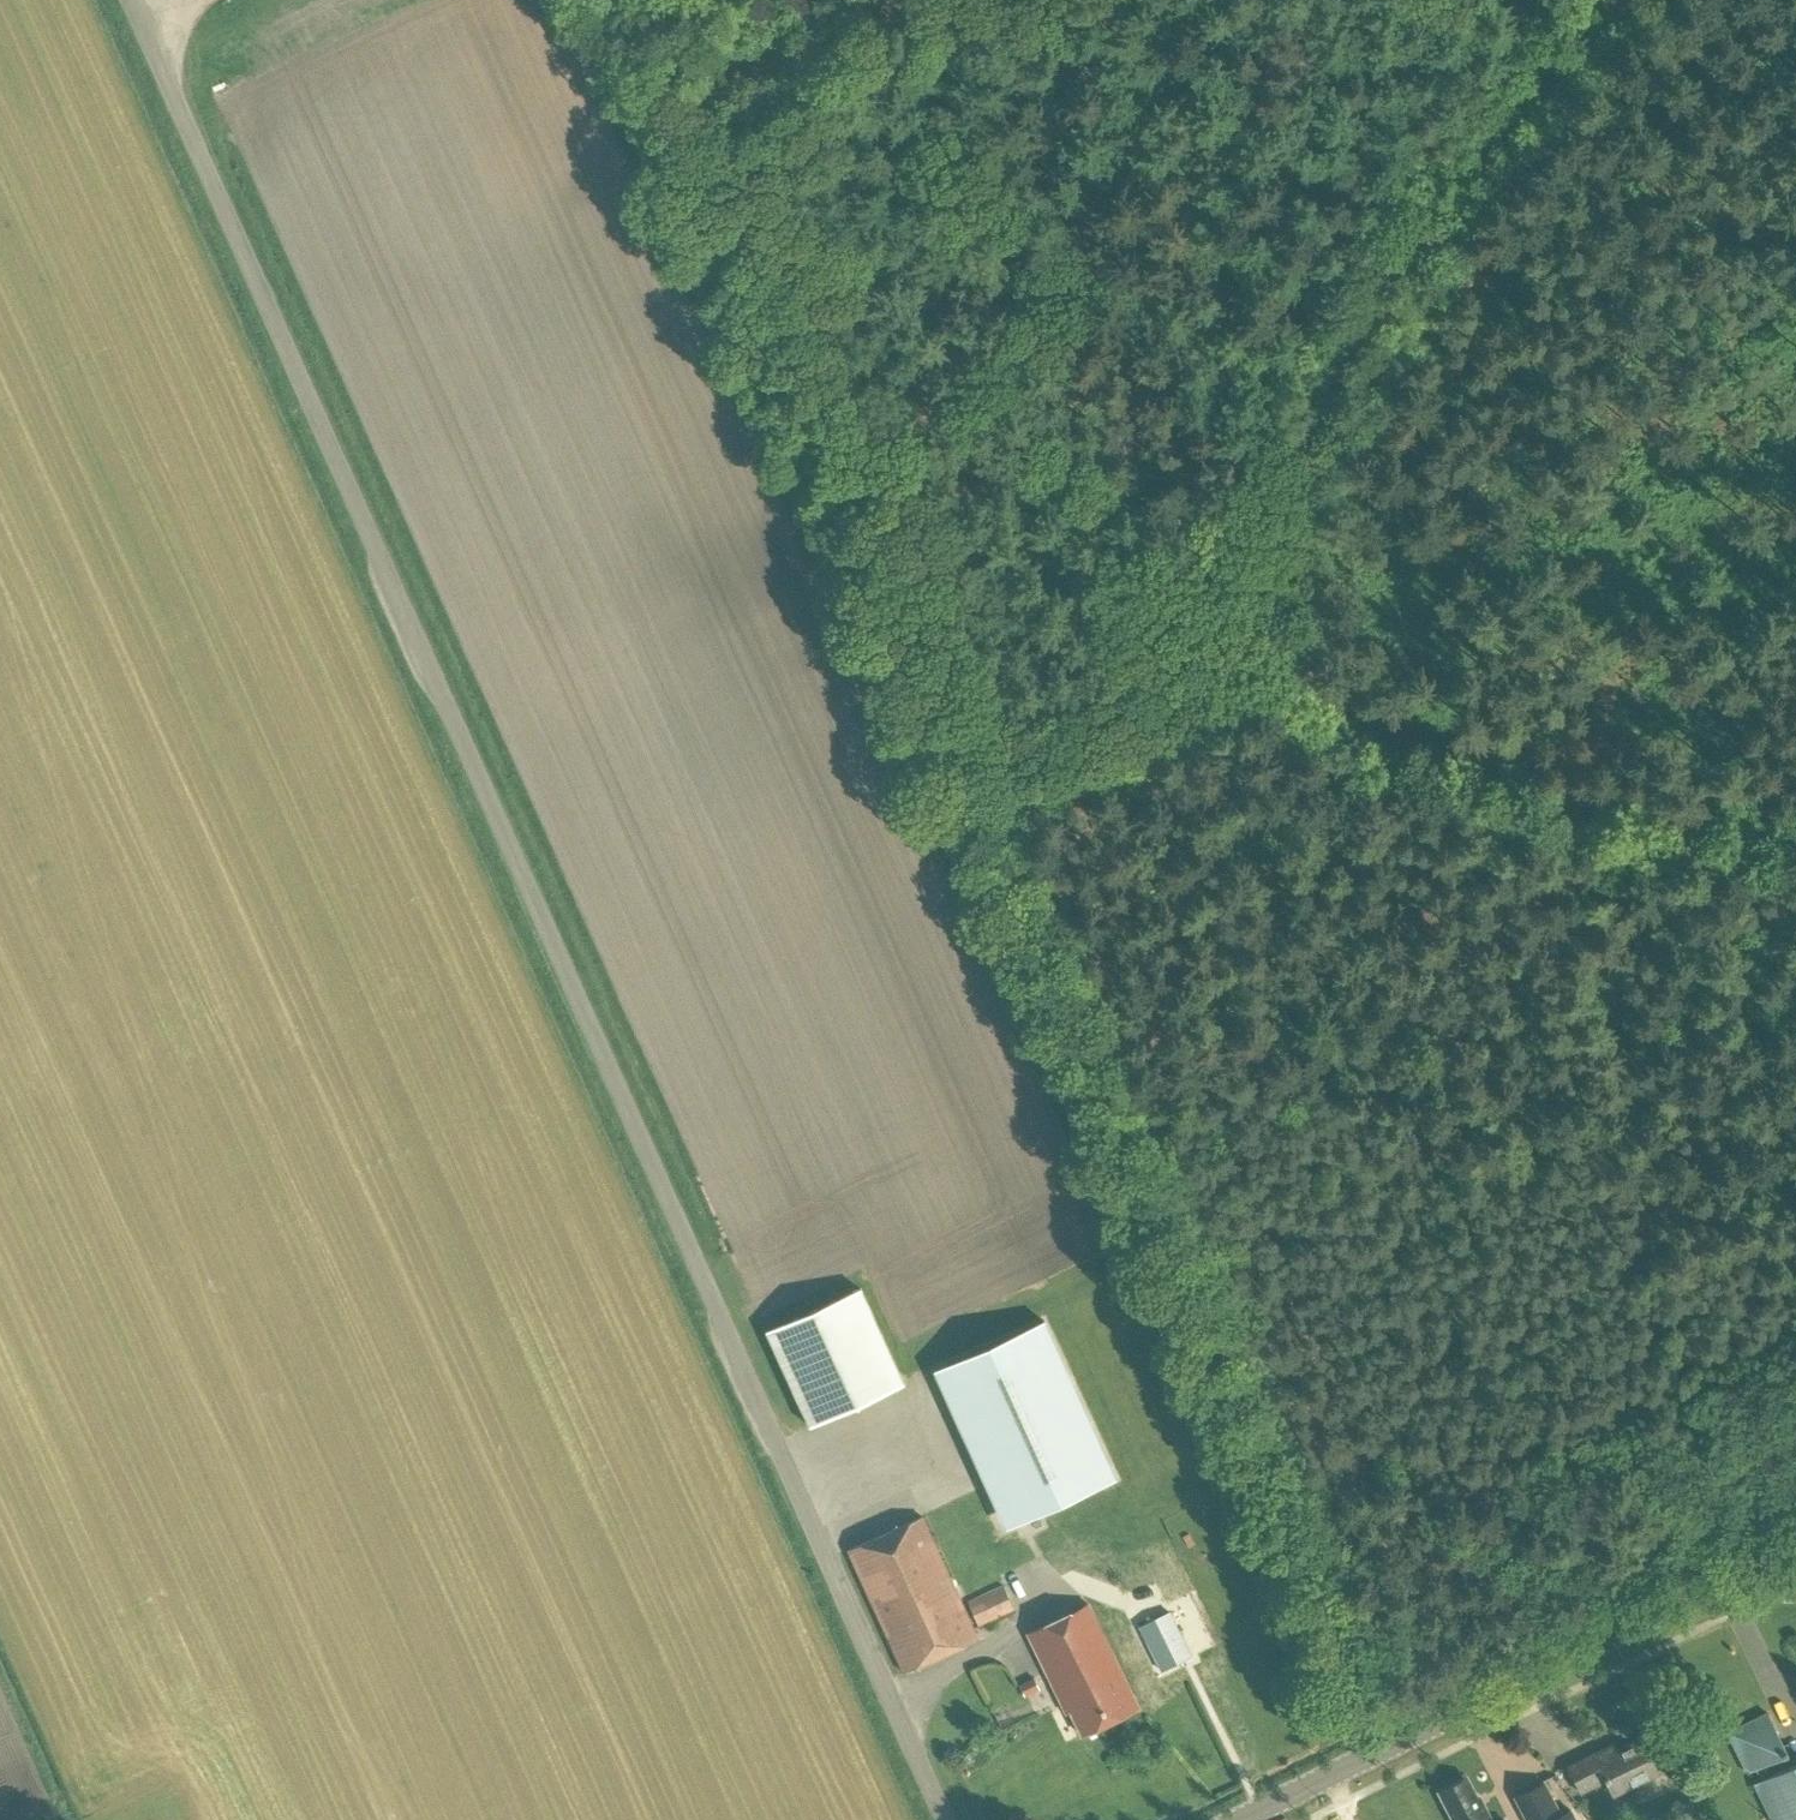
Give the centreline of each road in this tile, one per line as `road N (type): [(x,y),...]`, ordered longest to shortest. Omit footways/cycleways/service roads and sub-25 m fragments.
road 1 (unclassified): [(947,1819),(129,0)]
road 2 (tertiary): [(1233,1819),(1795,1546)]

